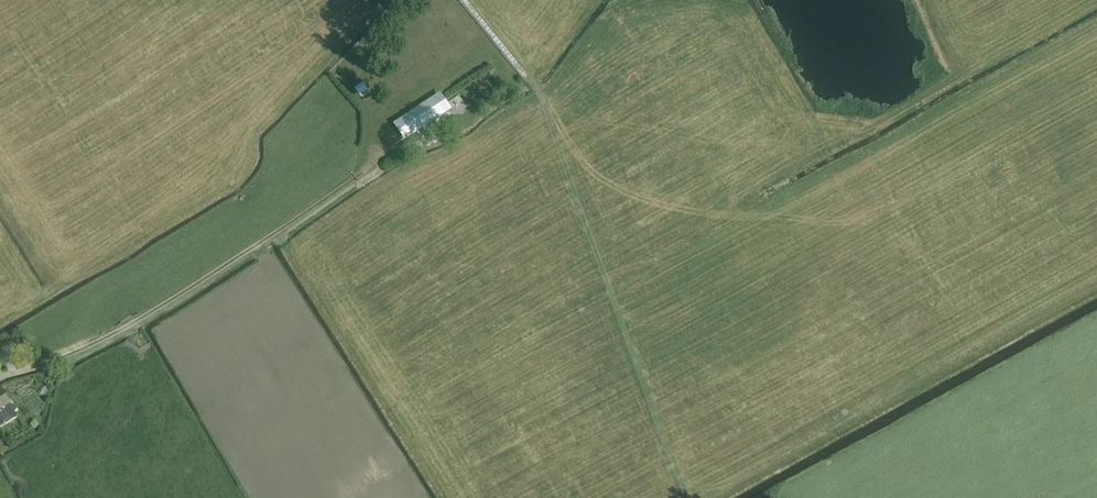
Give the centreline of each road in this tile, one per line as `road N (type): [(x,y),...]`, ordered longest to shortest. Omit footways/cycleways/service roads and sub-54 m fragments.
road 1 (track): [(0,380),(142,319),(355,177)]

